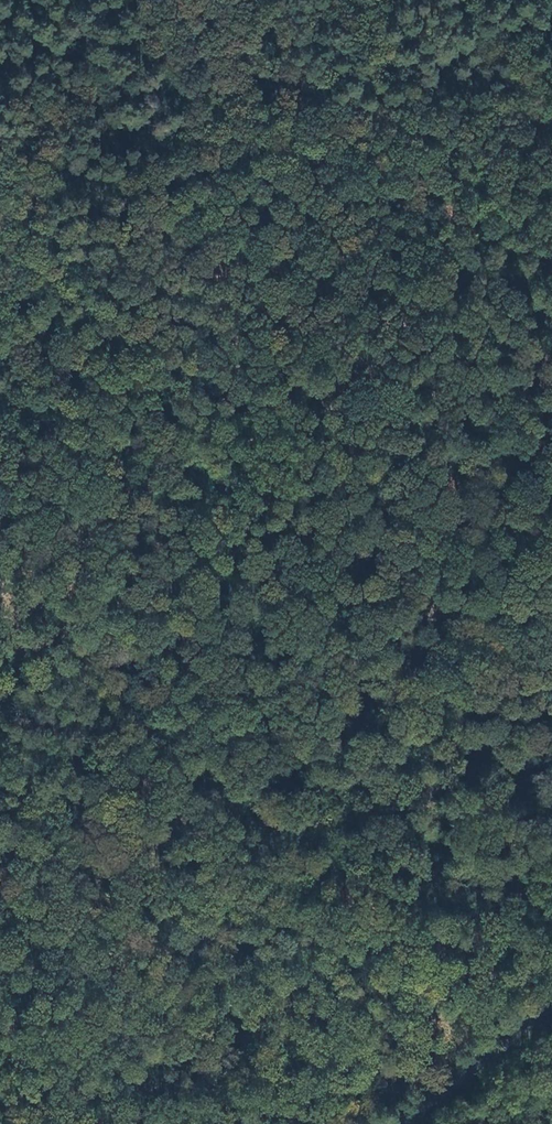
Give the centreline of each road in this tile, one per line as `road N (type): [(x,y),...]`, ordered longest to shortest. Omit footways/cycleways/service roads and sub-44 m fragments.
road 1 (track): [(409,1123),(551,1009)]

